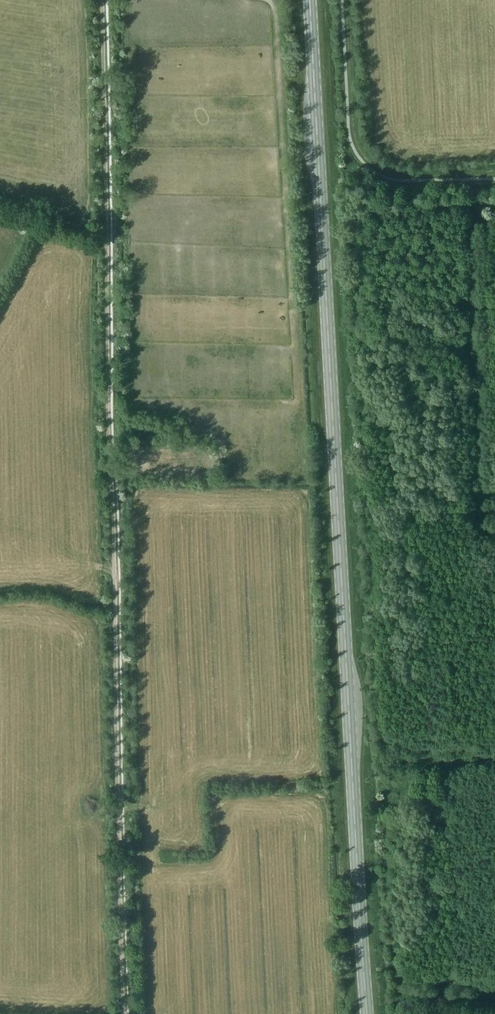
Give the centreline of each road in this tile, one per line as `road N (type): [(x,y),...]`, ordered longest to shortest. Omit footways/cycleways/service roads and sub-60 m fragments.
road 1 (primary): [(367,1013),(310,0)]
road 2 (track): [(103,0),(119,1013)]

